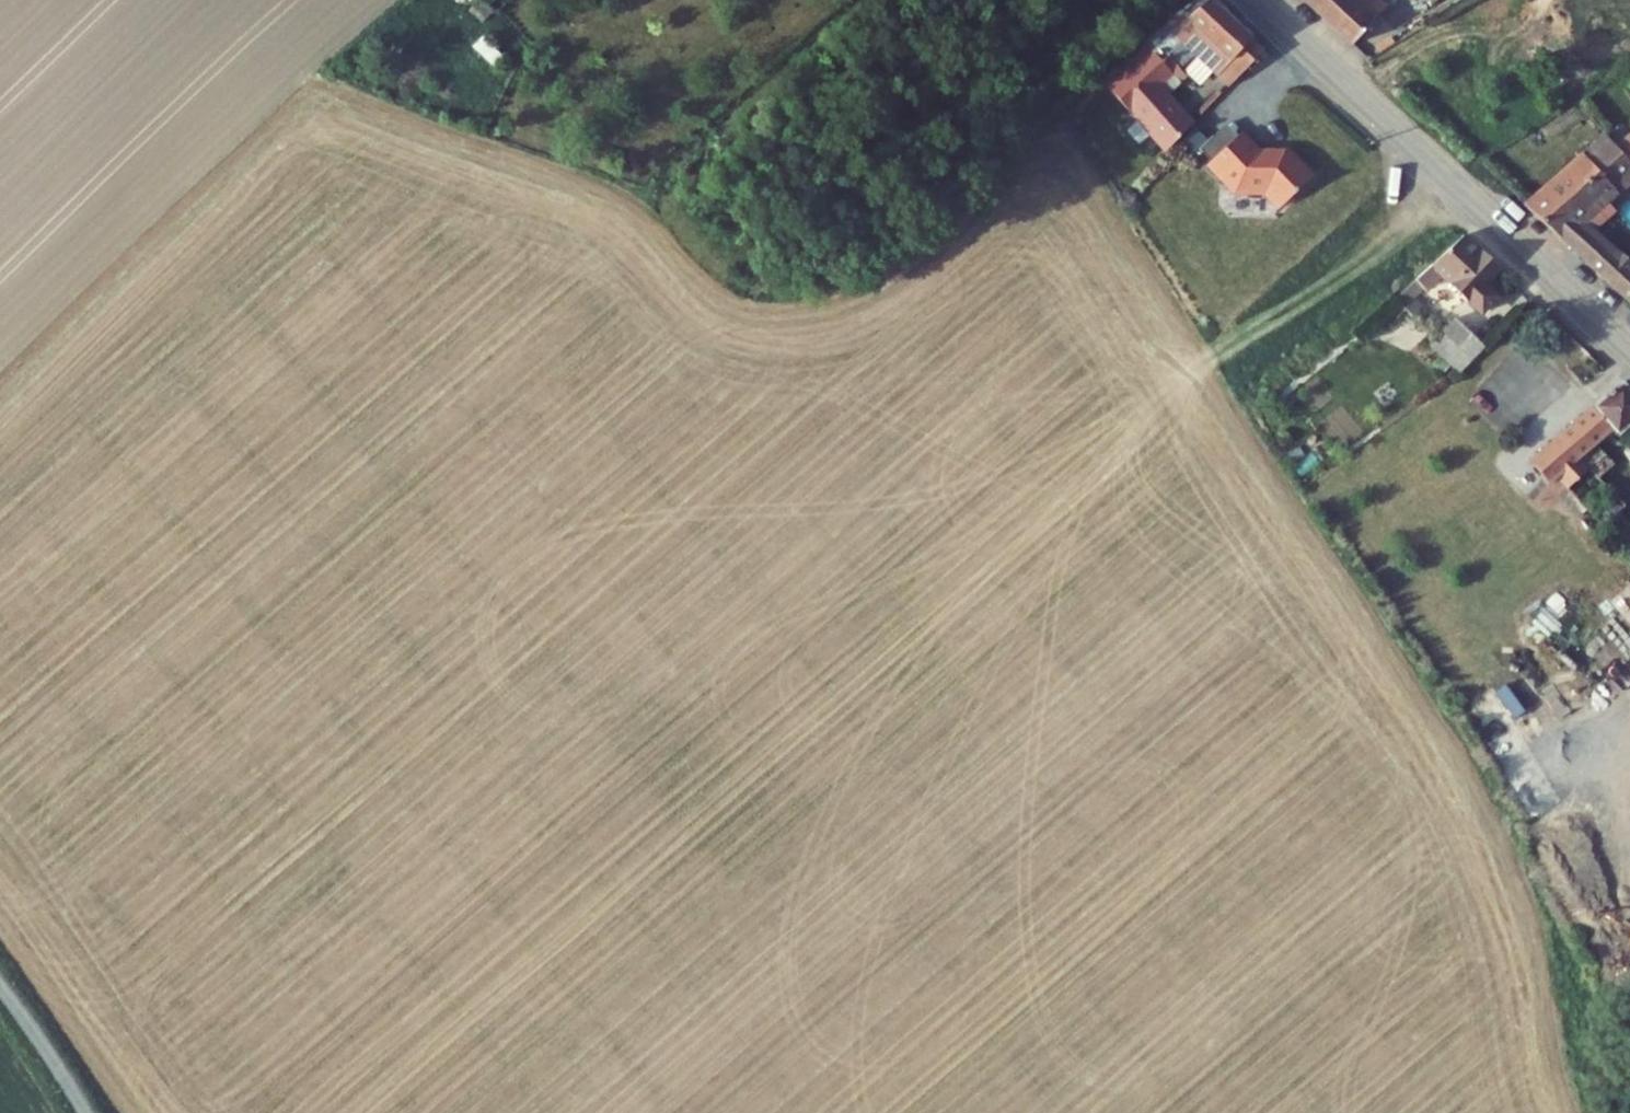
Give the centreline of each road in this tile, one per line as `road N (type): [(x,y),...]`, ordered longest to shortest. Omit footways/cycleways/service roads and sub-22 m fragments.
road 1 (tertiary): [(1257,0),(1629,344)]
road 2 (track): [(85,1112),(0,988)]

